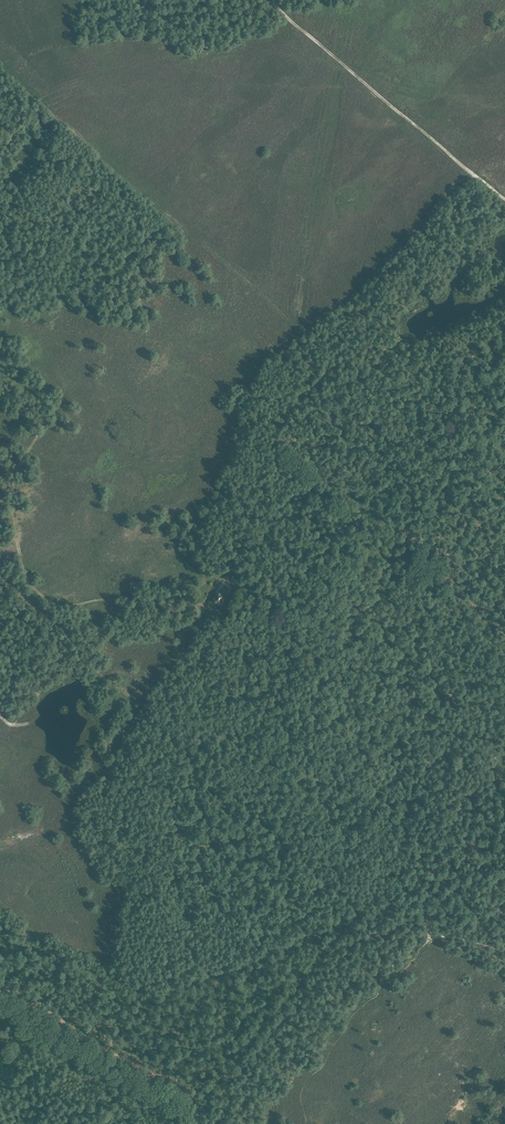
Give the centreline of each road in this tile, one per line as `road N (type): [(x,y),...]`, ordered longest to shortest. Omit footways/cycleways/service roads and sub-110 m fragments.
road 1 (track): [(467,793),(235,589),(223,584),(205,602),(120,594),(63,602),(40,590),(24,566),(13,481),(43,415),(0,376)]
road 2 (track): [(157,1092),(0,1000)]

